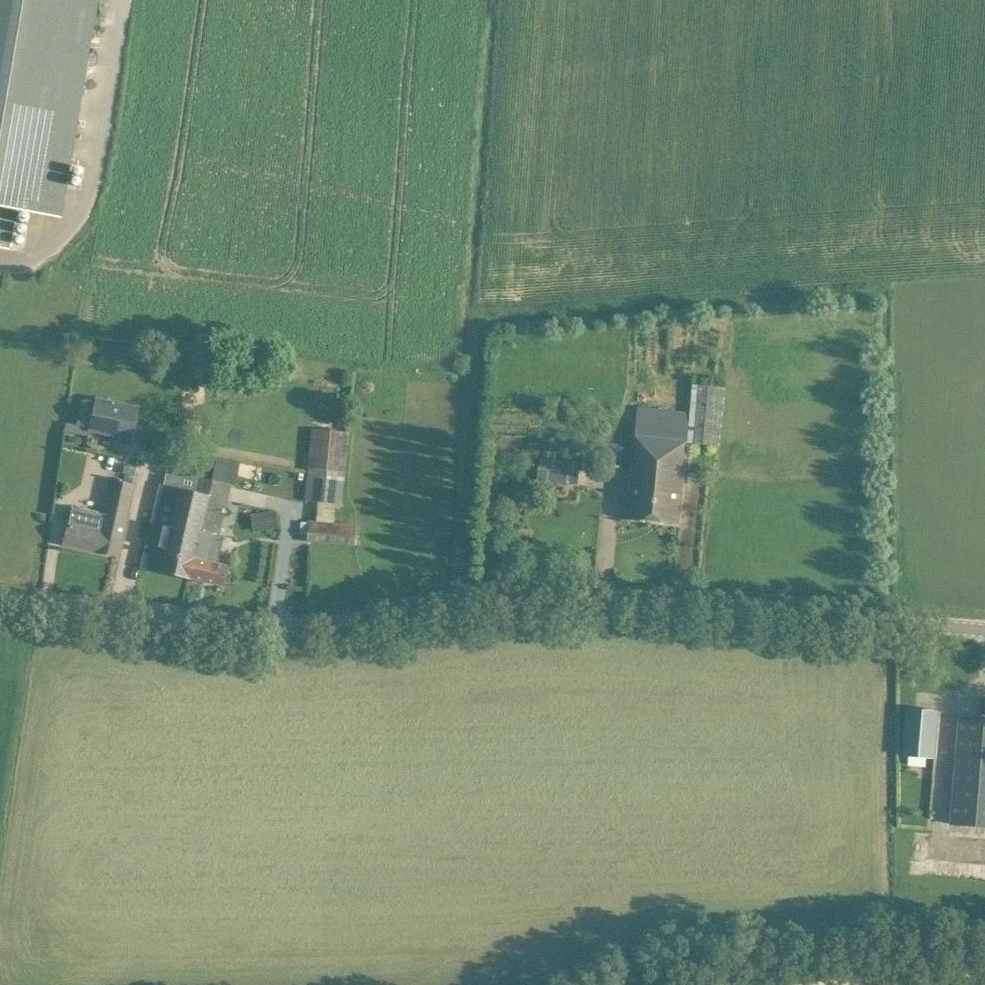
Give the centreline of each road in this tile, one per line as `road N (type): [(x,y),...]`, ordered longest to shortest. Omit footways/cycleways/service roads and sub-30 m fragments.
road 1 (unclassified): [(984,630),(646,602),(535,602),(302,642),(238,641),(0,606)]
road 2 (track): [(738,984),(779,971),(984,971)]

